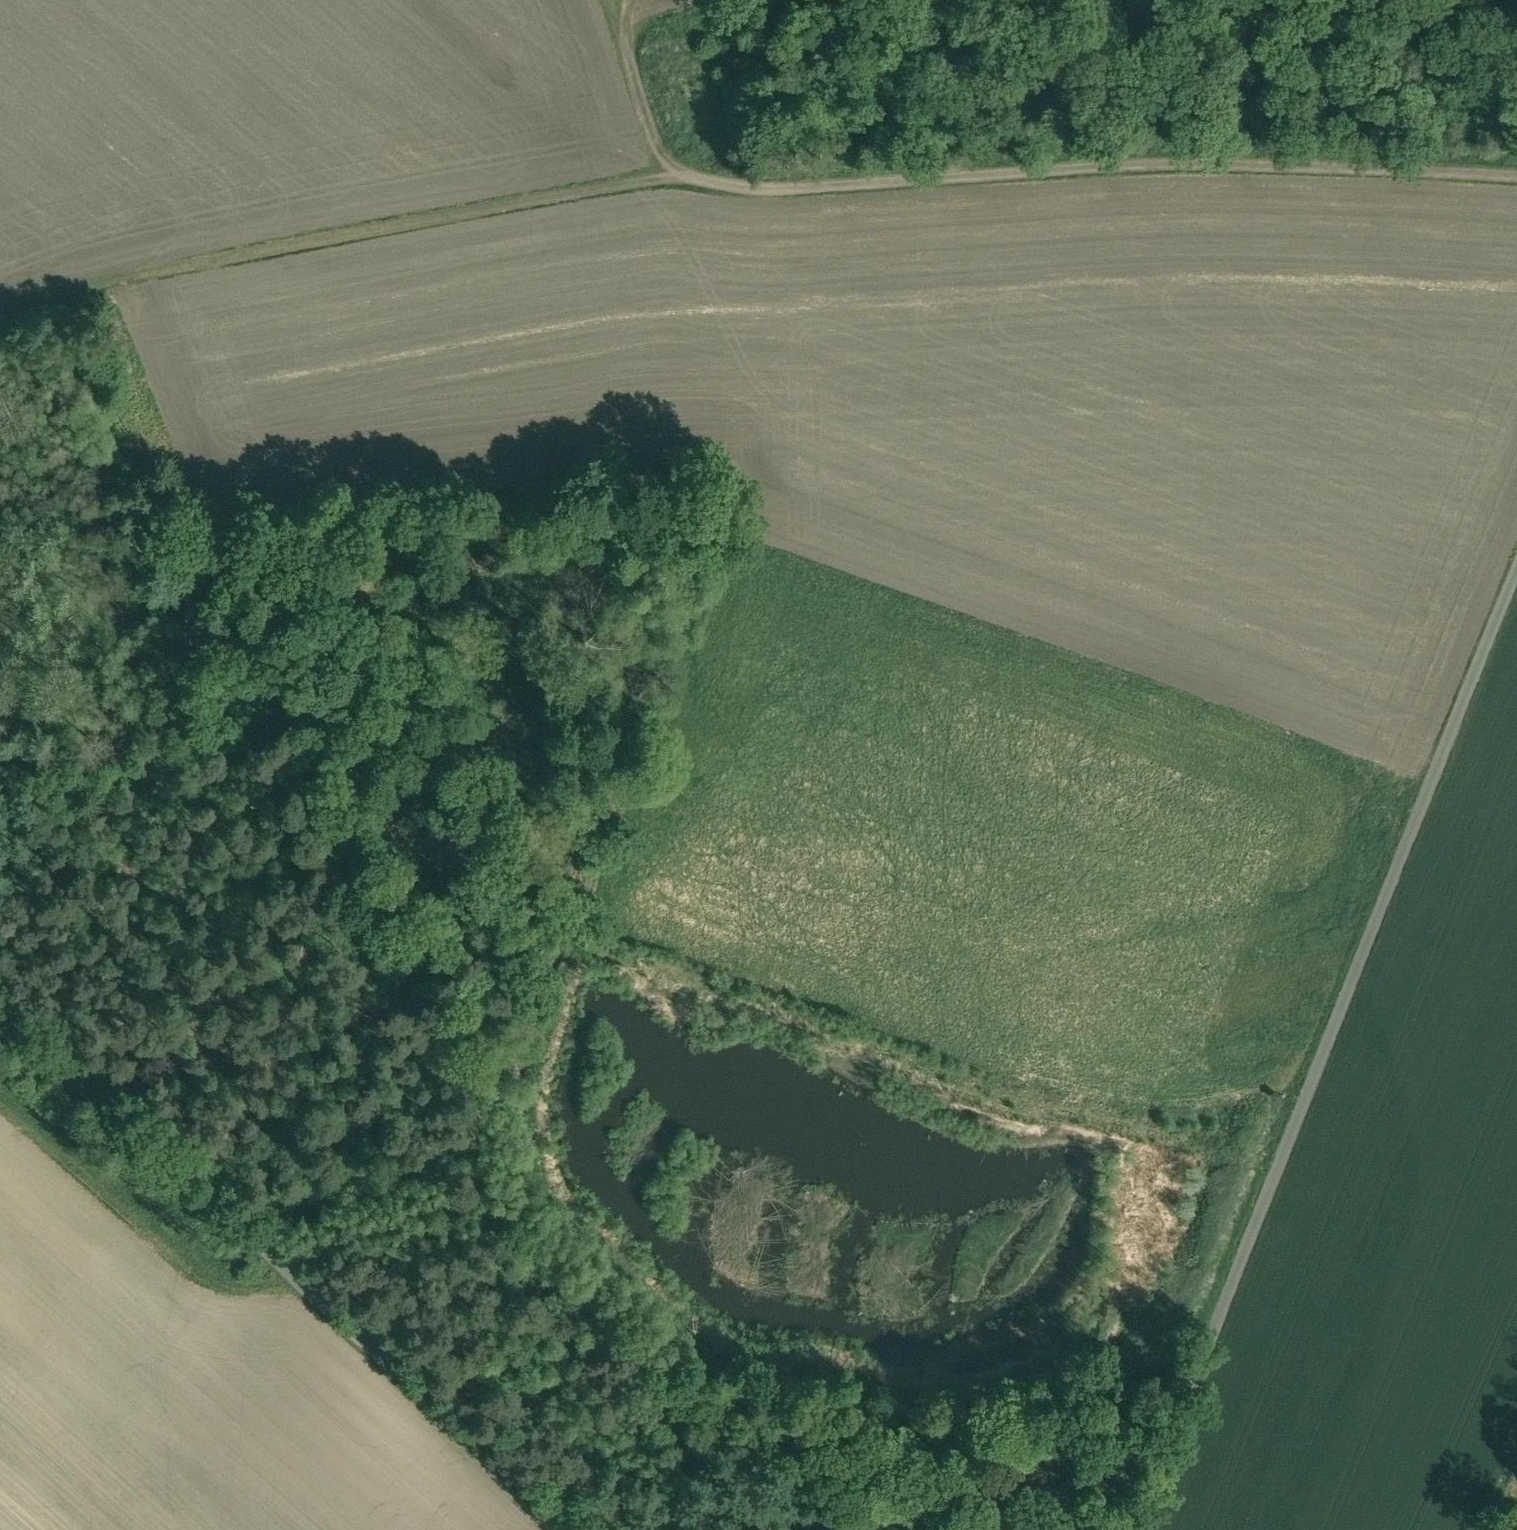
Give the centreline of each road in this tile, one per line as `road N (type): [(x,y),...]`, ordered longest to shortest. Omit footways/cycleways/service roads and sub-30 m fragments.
road 1 (track): [(1150,1529),(1516,604)]
road 2 (unclassified): [(562,1529),(0,1025)]

